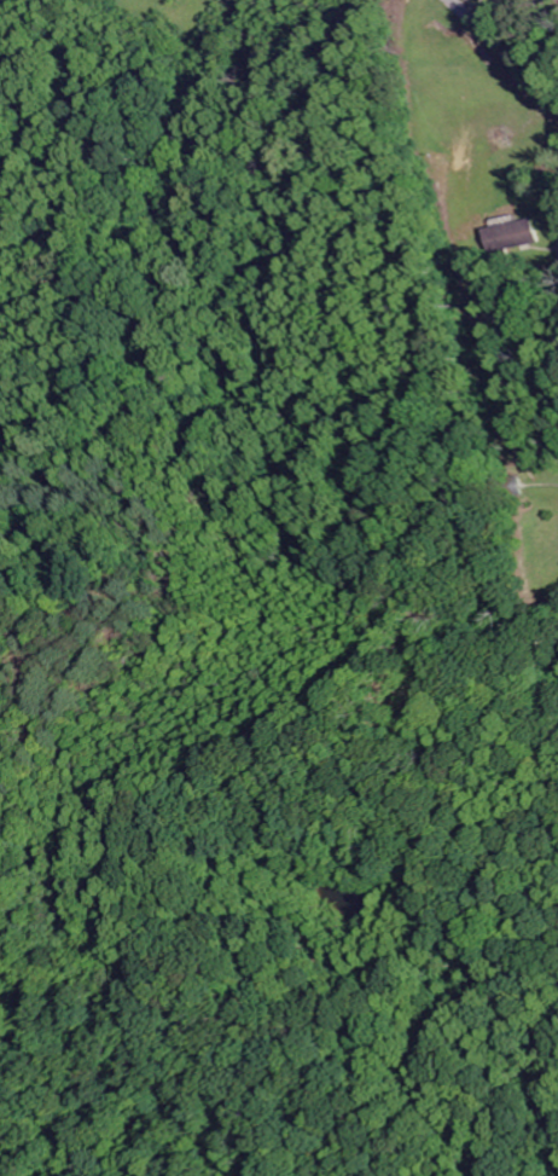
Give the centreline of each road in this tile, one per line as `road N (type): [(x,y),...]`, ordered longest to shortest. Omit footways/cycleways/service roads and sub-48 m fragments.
road 1 (residential): [(557,267),(500,285),(484,300),(486,324),(557,341)]
road 2 (residential): [(557,113),(448,0)]

